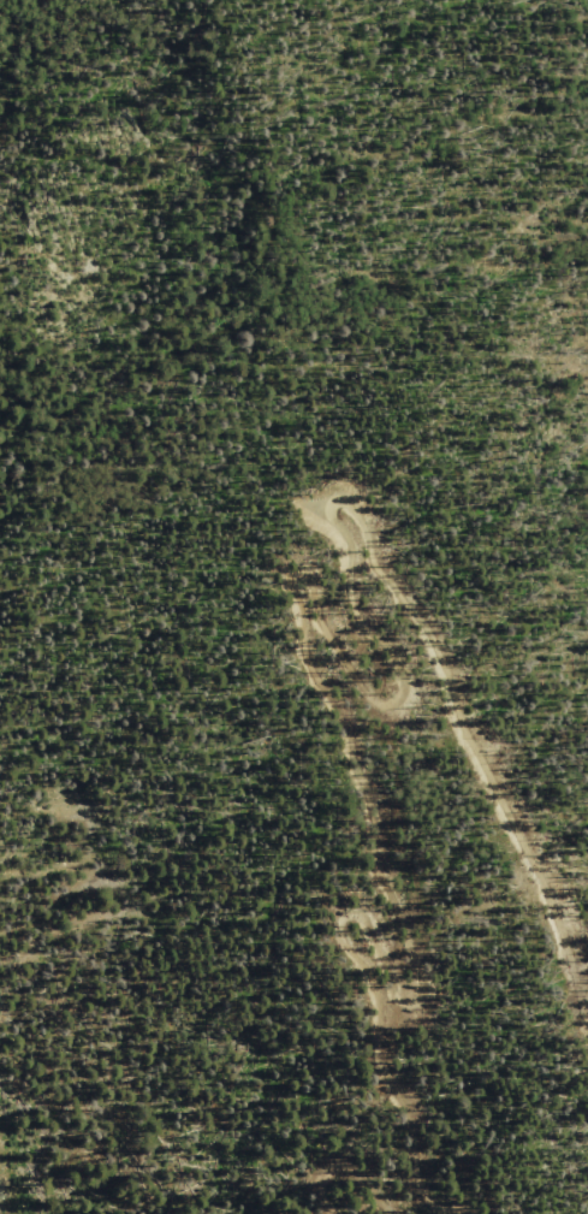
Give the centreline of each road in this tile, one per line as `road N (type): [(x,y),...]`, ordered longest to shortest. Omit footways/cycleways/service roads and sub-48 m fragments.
road 1 (track): [(449,1213),(424,1192),(416,1136),(394,1091),(372,1003),(333,937),(348,912),(366,916),(388,953),(396,1024),(422,1013),(364,851),(343,745),(302,652),(296,569),(380,723),(404,694),(400,668),(357,604),(331,499),(346,498),(392,594),(415,614),(587,1013)]
road 2 (track): [(335,1213),(320,1189),(331,1157),(395,1213)]

